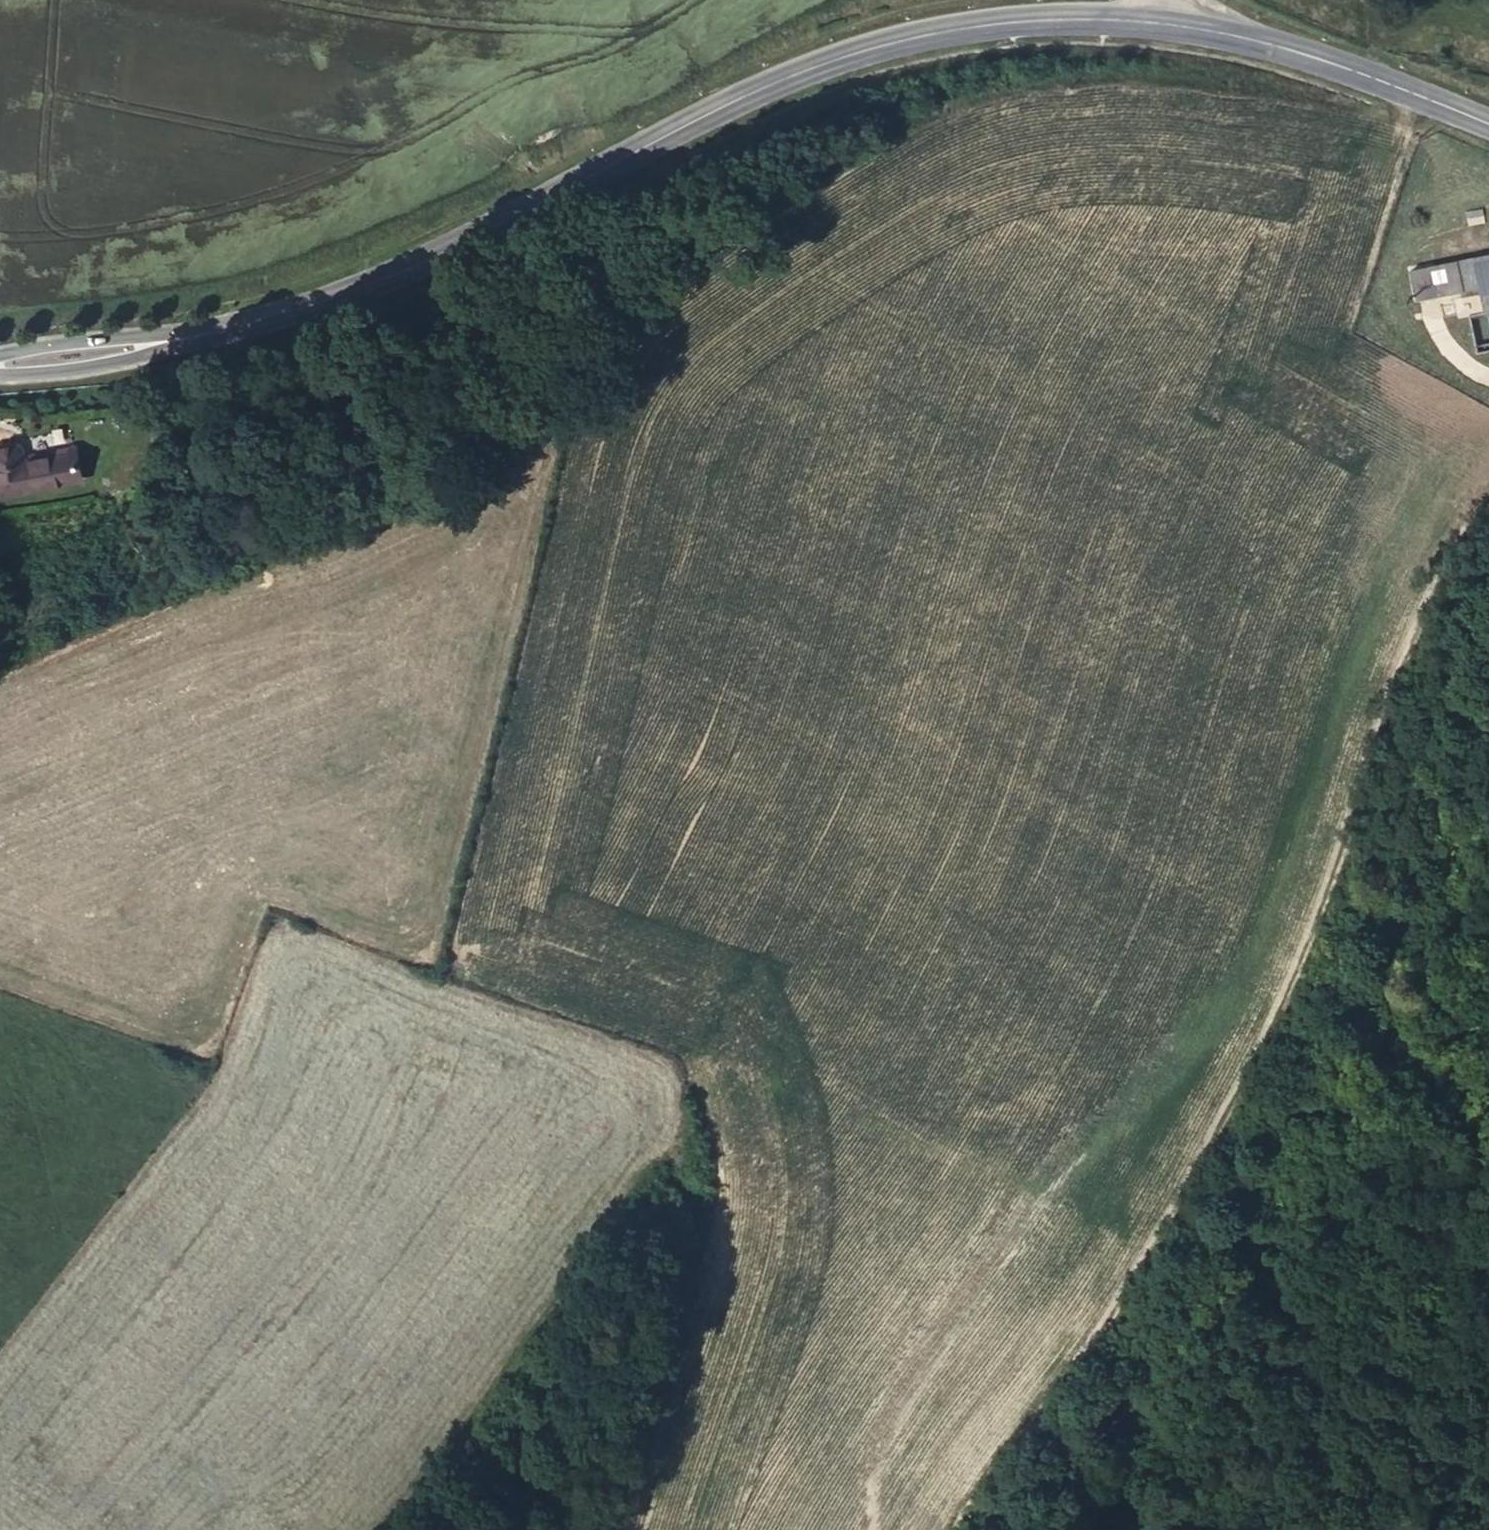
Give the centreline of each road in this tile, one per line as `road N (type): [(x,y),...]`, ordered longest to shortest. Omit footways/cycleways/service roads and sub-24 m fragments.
road 1 (secondary): [(1488,125),(1310,56),(1200,30),(1070,20),(956,31),(837,61),(308,307),(110,349),(0,363)]
road 2 (track): [(979,1529),(1292,984),(1439,591),(1488,512)]

